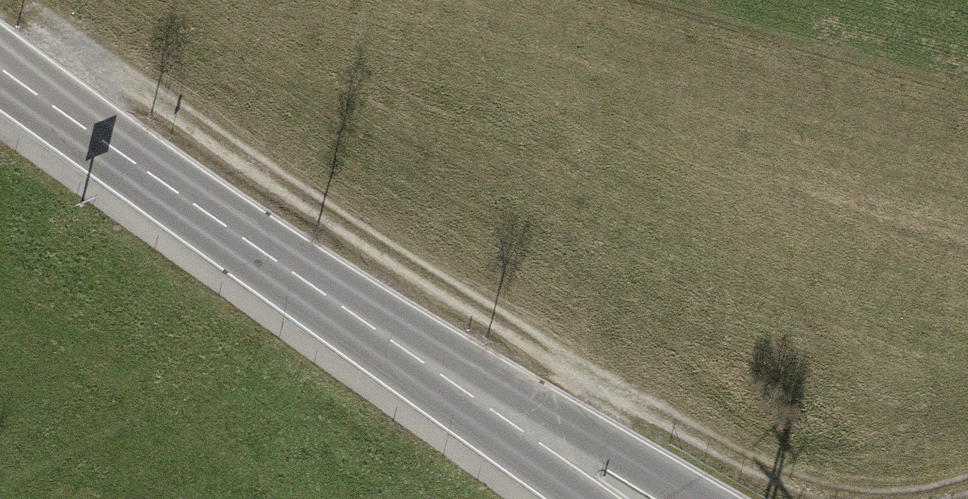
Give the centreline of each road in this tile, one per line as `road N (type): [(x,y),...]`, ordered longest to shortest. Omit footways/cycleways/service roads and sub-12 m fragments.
road 1 (track): [(823,498),(739,468),(110,64),(76,53),(0,68)]
road 2 (tertiary): [(0,71),(506,419)]
road 3 (tertiary): [(682,498),(613,456),(506,419)]

